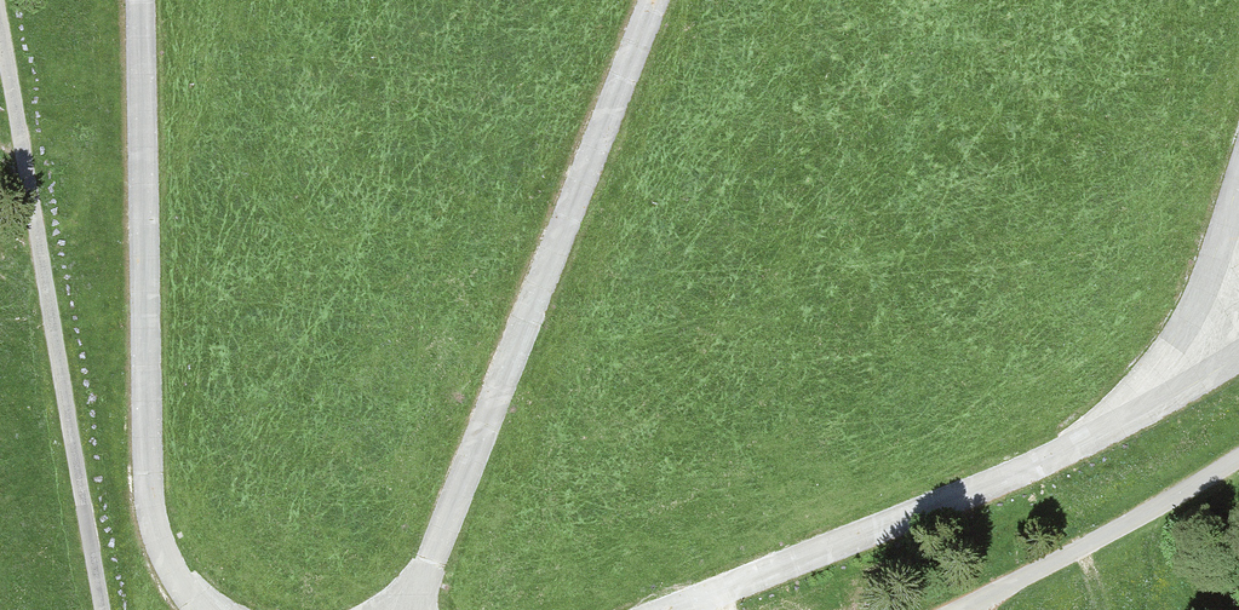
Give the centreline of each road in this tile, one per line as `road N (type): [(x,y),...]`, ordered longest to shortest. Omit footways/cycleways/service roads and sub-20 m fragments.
road 1 (track): [(655,0),(415,609)]
road 2 (track): [(203,609),(146,509),(153,383),(143,0)]
road 3 (track): [(1238,357),(1130,420),(940,509),(689,609)]
road 4 (track): [(1130,420),(1197,326),(1238,194)]

